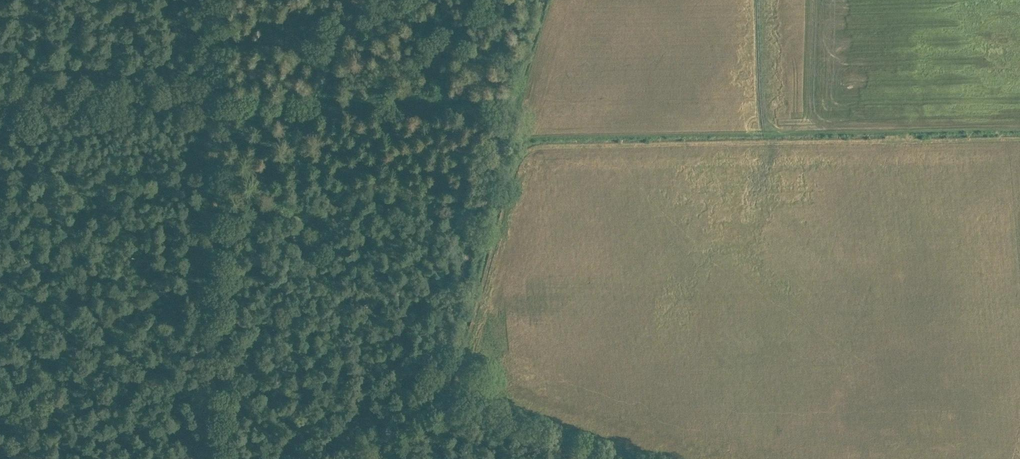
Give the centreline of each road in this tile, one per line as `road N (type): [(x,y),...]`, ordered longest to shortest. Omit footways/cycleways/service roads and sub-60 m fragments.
road 1 (track): [(543,0),(435,392),(637,458)]
road 2 (track): [(0,95),(514,98)]
road 3 (track): [(213,0),(212,458)]

